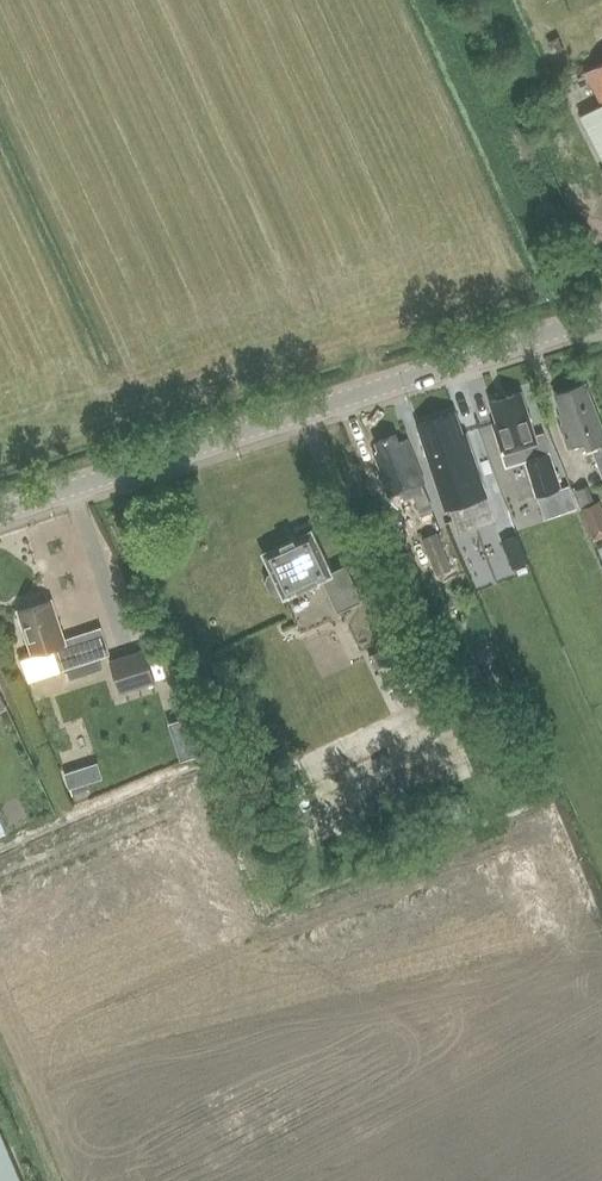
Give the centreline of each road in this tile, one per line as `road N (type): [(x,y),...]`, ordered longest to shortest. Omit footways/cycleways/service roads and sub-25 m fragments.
road 1 (tertiary): [(0,514),(601,320)]

